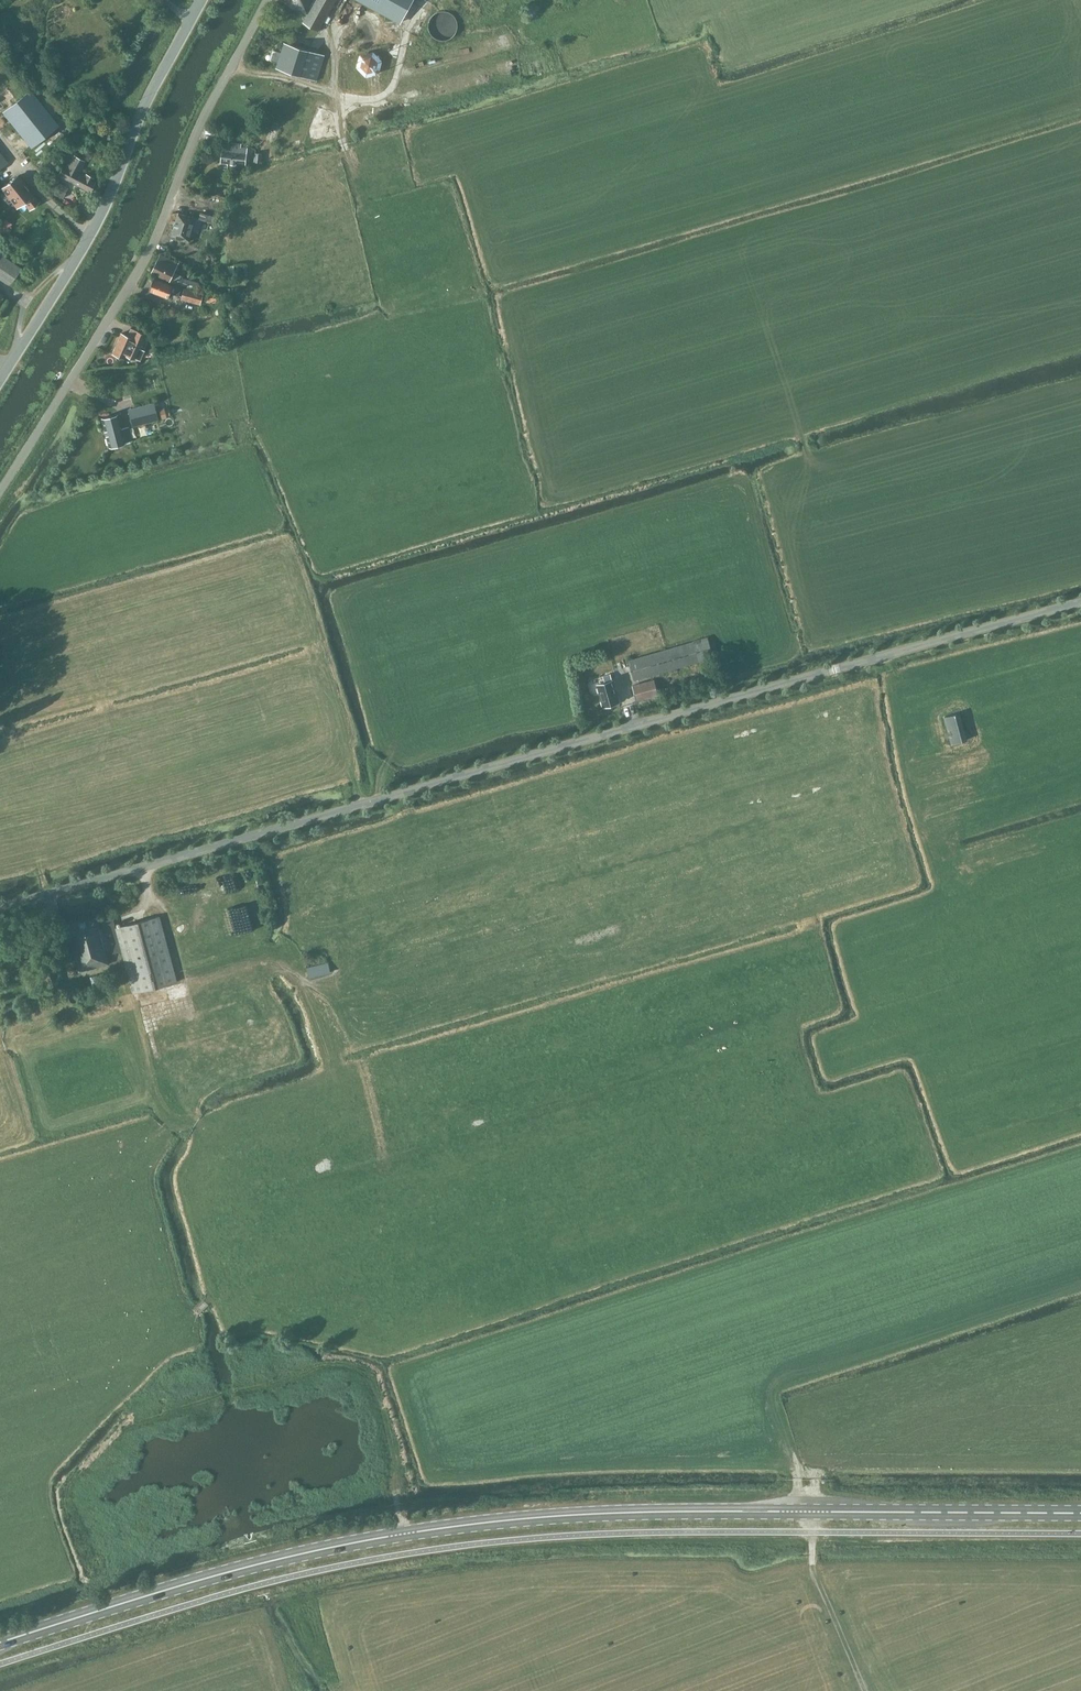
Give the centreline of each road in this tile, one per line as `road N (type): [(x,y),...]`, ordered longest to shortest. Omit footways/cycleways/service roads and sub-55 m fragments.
road 1 (tertiary): [(0,907),(1080,603)]
road 2 (primary): [(1080,1521),(428,1520),(297,1542),(0,1638)]
road 3 (tertiary): [(0,491),(154,251),(205,115),(268,0)]
road 4 (unclassified): [(0,384),(116,198),(205,0)]

